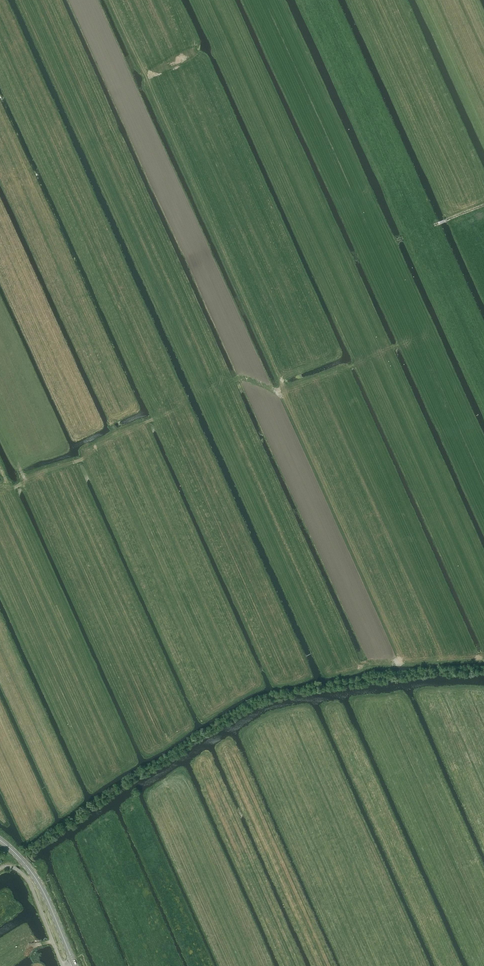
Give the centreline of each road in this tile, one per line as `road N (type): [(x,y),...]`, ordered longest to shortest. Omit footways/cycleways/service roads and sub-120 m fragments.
road 1 (track): [(404,0),(483,174)]
road 2 (secondary): [(71,960),(39,885),(0,841)]

